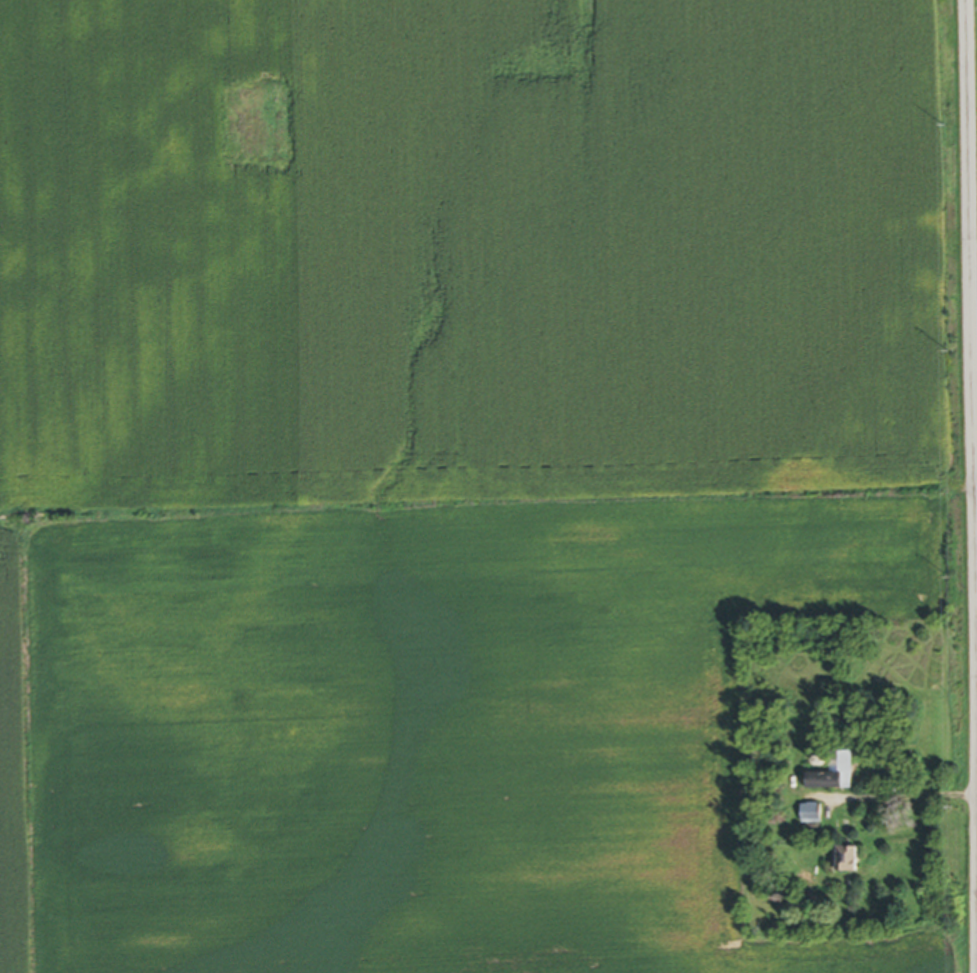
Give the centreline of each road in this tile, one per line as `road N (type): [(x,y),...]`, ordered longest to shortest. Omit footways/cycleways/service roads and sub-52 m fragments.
road 1 (residential): [(976,469),(968,0)]

